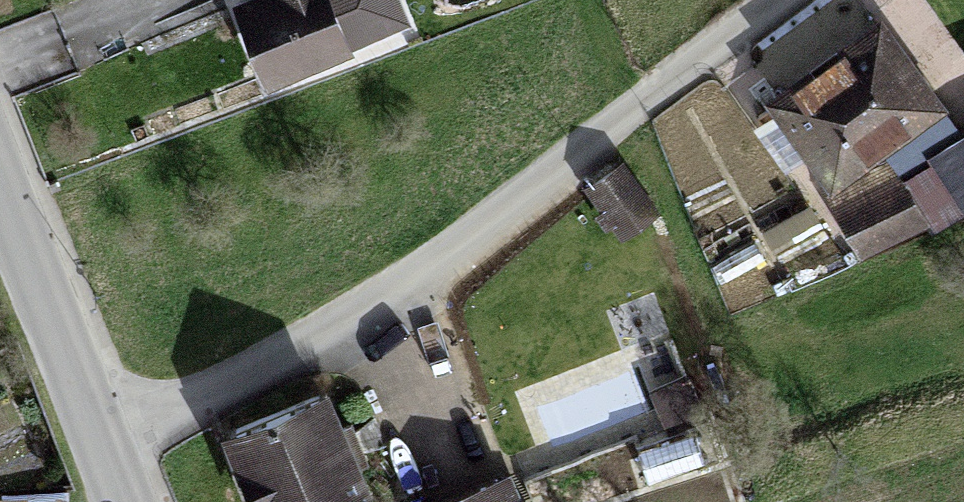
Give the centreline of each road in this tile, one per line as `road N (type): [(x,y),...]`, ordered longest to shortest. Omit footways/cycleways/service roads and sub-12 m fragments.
road 1 (unclassified): [(749,0),(282,327),(91,421)]
road 2 (primary): [(91,421),(0,184)]

